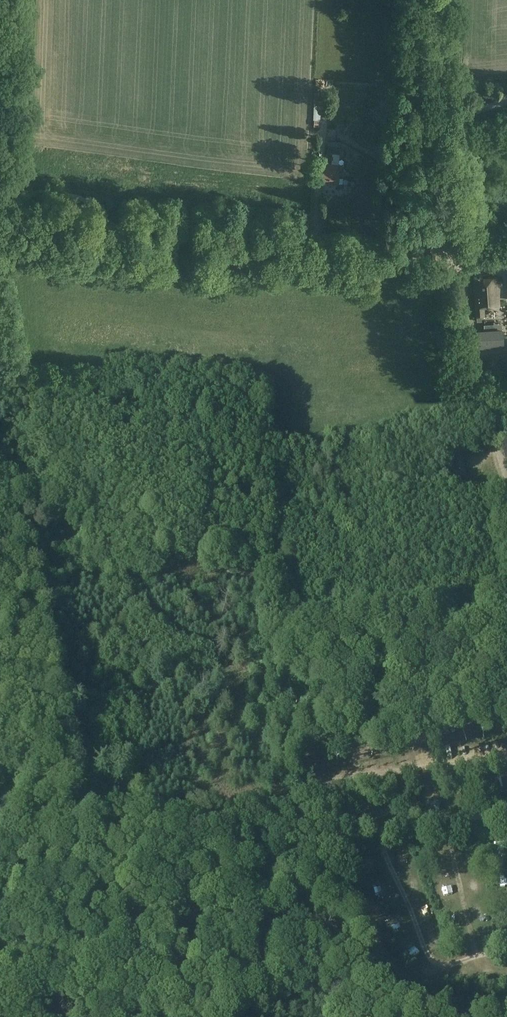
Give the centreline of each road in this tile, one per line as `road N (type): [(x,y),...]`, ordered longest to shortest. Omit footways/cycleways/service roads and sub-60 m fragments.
road 1 (unclassified): [(103,225),(462,263)]
road 2 (unclassified): [(462,263),(434,119),(435,0)]
road 3 (unclassified): [(506,478),(478,375),(462,263)]

